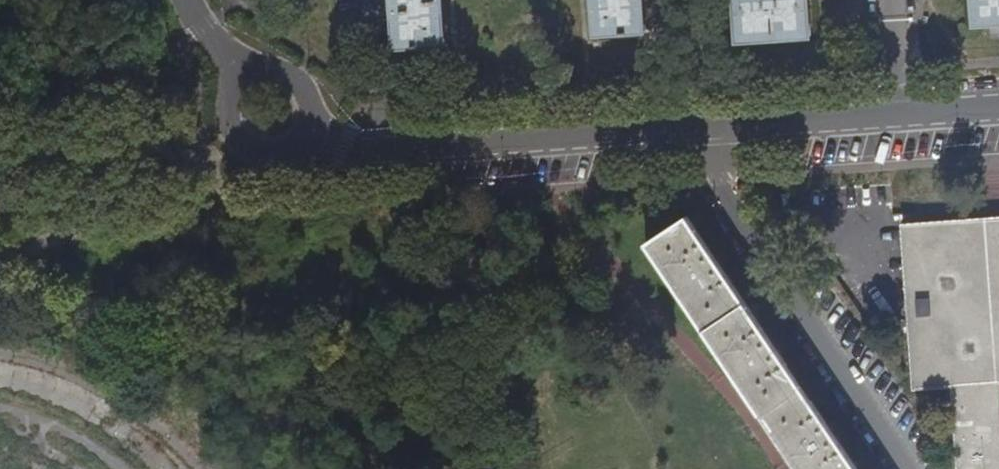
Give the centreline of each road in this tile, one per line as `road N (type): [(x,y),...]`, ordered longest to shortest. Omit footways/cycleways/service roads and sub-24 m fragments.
road 1 (residential): [(907,468),(719,190),(713,127)]
road 2 (residential): [(393,154),(646,131)]
road 3 (residential): [(713,127),(902,115)]
road 4 (residential): [(241,77),(224,109),(226,127),(251,153),(287,154),(312,128)]
road 5 (residential): [(393,154),(379,0)]
road 6 (residential): [(646,131),(663,66),(660,0)]

